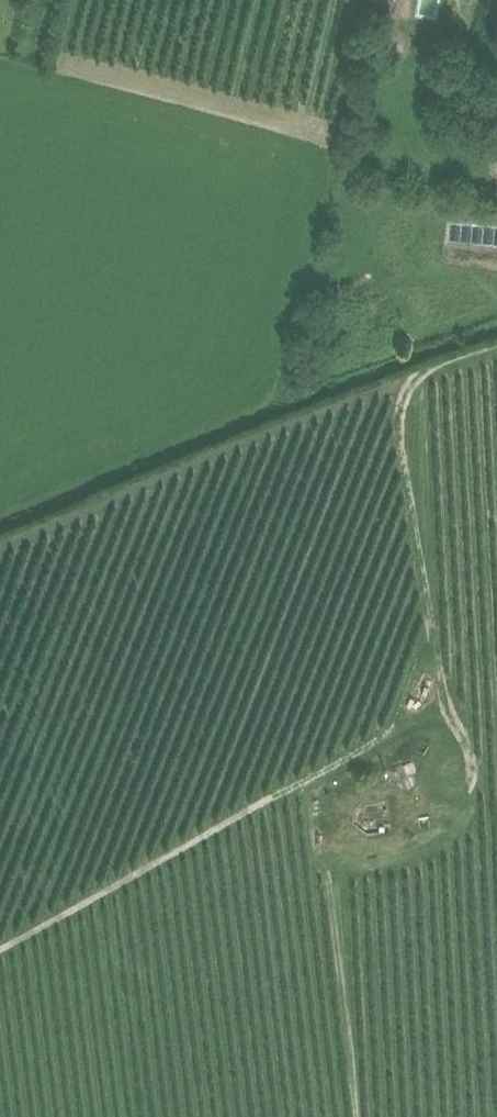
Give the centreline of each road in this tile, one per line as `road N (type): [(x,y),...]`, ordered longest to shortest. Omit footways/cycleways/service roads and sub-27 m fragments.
road 1 (track): [(0,941),(441,698),(399,403),(413,376),(496,339)]

